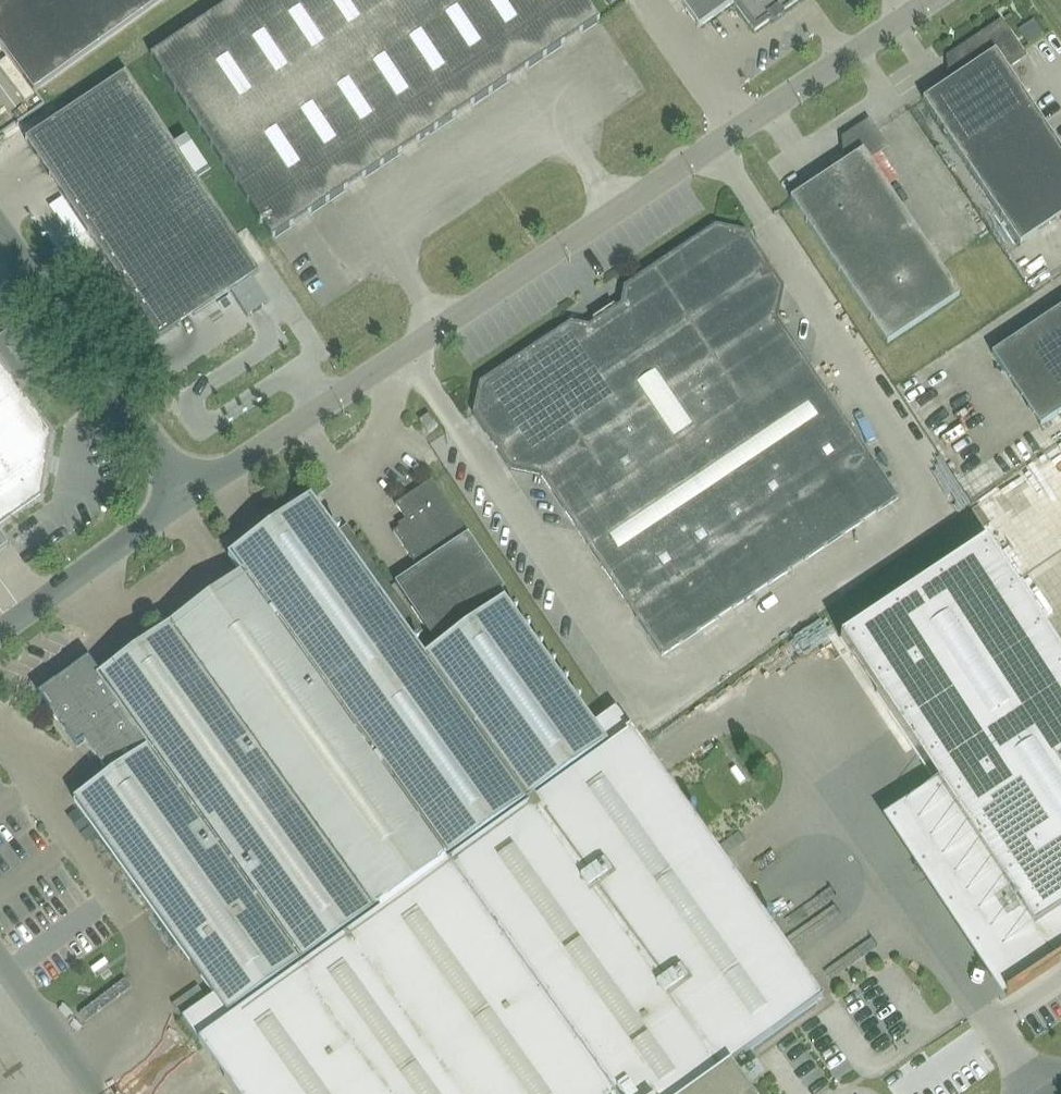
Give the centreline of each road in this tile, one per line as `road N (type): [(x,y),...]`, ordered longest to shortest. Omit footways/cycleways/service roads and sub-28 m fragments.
road 1 (unclassified): [(189,497),(932,0)]
road 2 (unclassified): [(189,497),(0,233)]
road 3 (unclassified): [(0,632),(189,497)]

